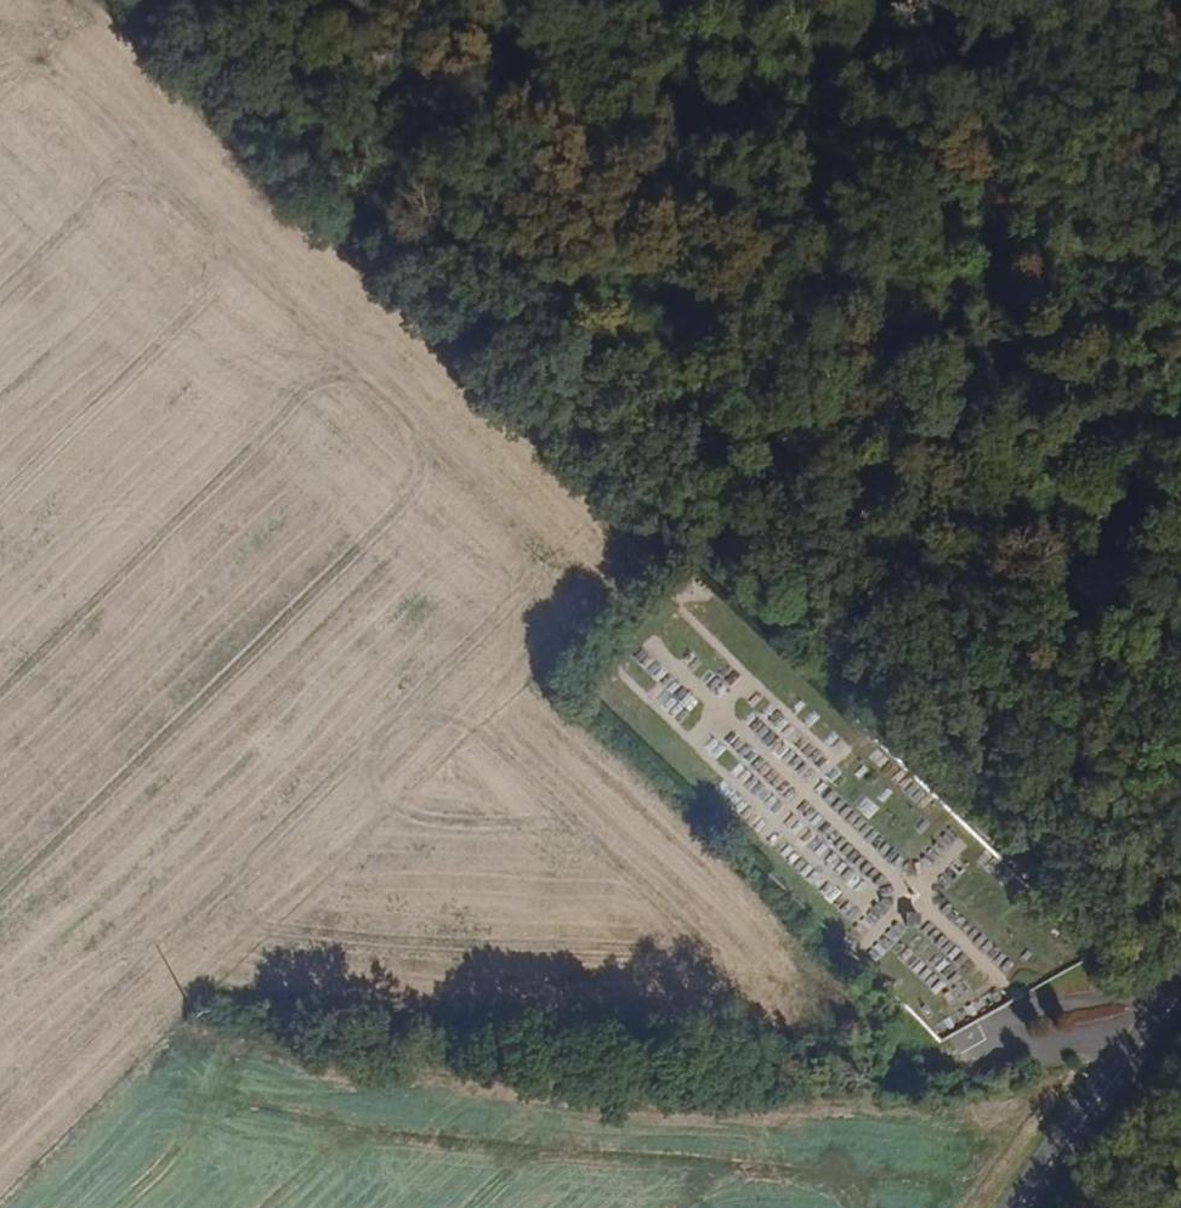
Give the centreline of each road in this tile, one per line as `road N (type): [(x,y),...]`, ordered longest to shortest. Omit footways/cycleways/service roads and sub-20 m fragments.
road 1 (secondary): [(1027,1207),(1095,1103),(1180,995)]

